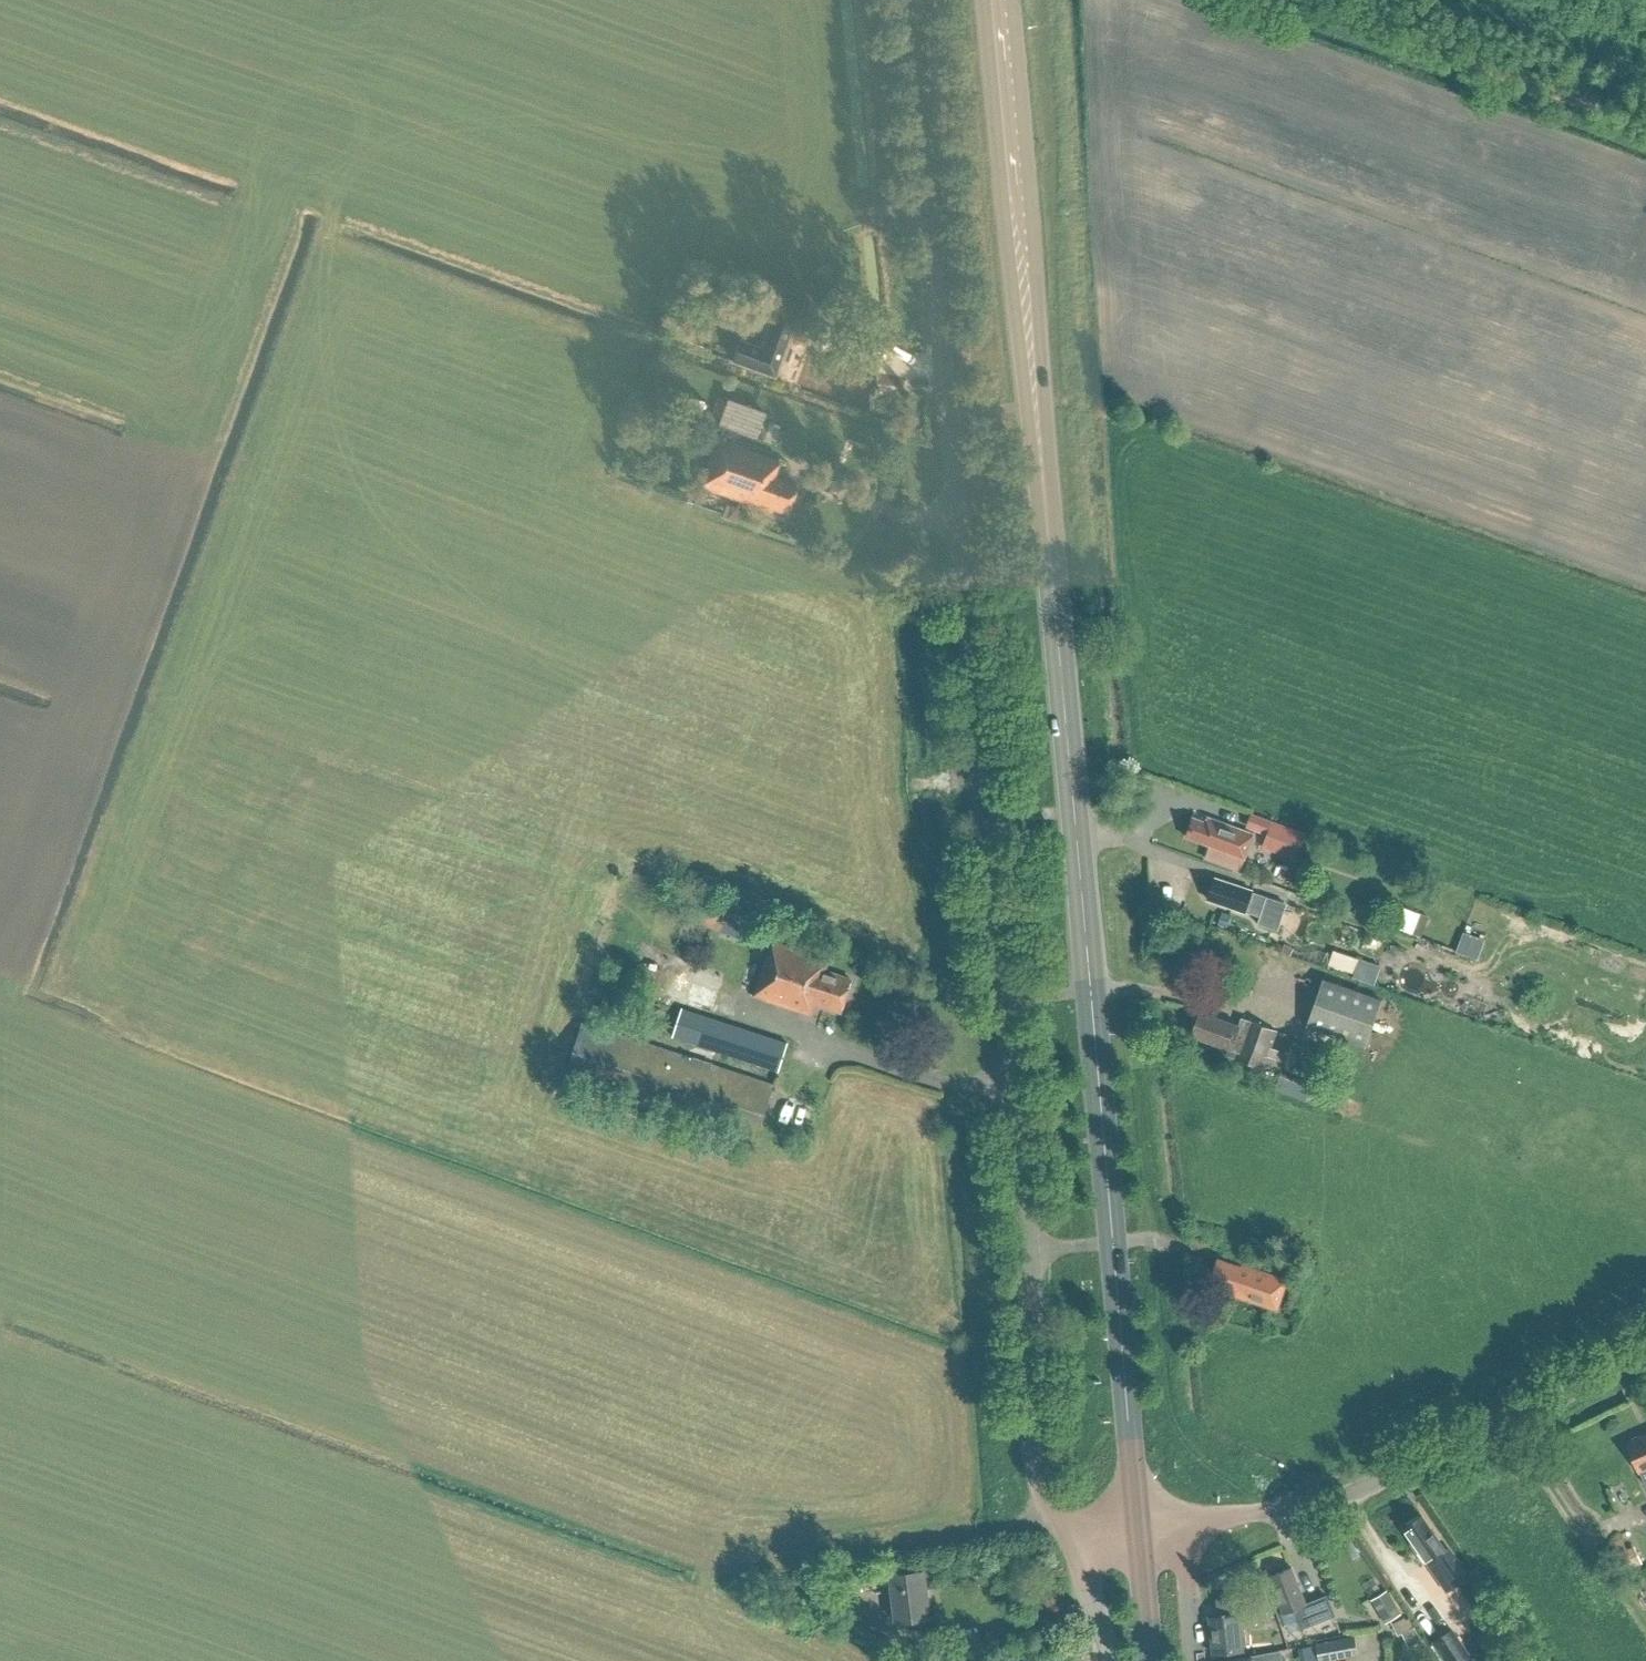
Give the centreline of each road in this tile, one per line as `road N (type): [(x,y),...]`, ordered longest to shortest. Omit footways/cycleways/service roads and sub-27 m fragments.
road 1 (unclassified): [(1082,1535),(1043,1492),(1031,1445),(1032,1314),(908,0)]
road 2 (primary): [(1140,1530),(1042,476)]
road 3 (unclassified): [(1183,1525),(1339,1497),(1645,1354)]
road 4 (primary): [(984,0),(1023,391),(1042,476)]
road 5 (primary): [(1042,476),(1048,462),(1014,0)]
road 6 (track): [(1307,0),(1645,126)]
road 7 (track): [(1645,1624),(1506,1421)]
road 8 (unclassified): [(1195,1660),(1183,1525)]
road 9 (primary): [(1152,1660),(1140,1530)]
road 10 (unclassified): [(1110,1660),(1082,1535)]

